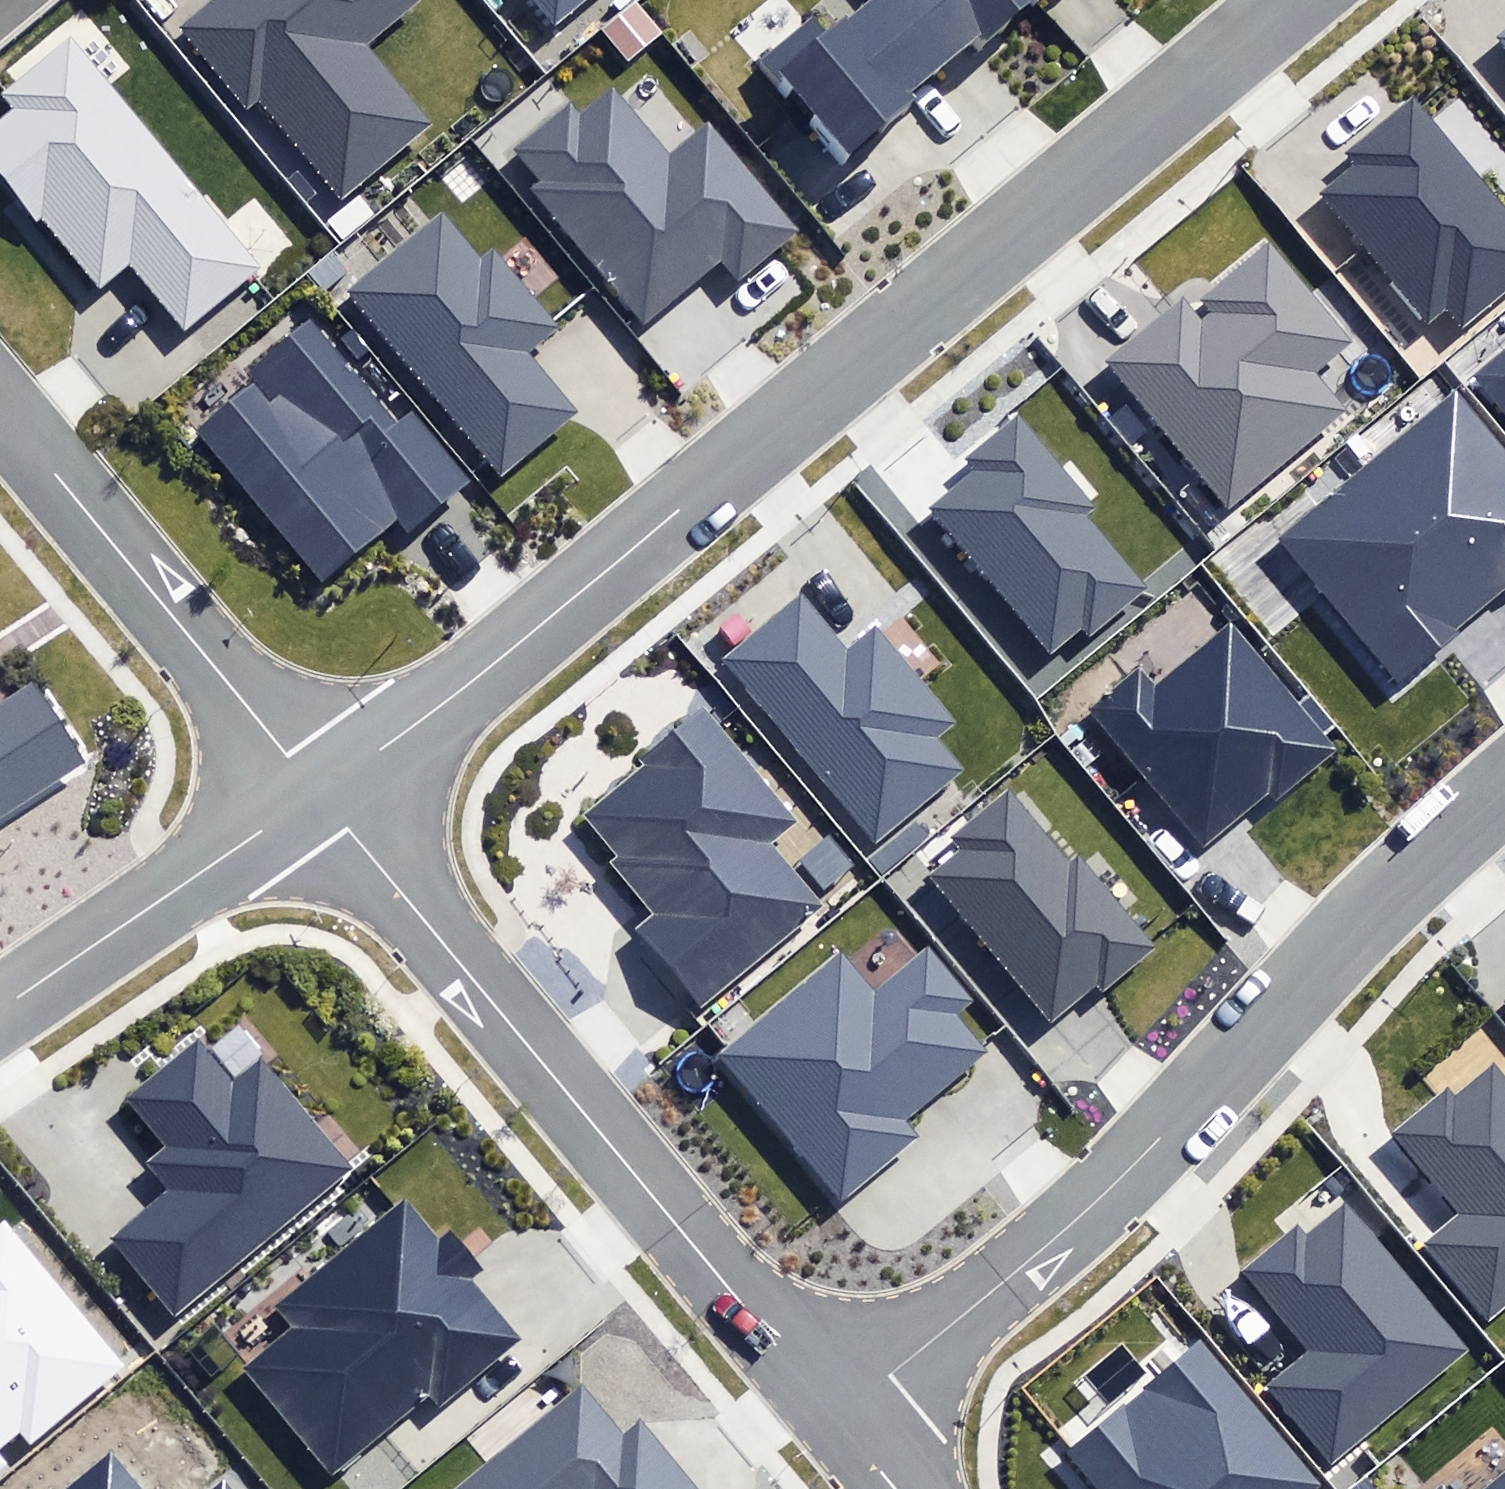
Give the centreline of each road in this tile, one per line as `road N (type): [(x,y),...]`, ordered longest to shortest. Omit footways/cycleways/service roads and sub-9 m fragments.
road 1 (residential): [(317,792),(492,664),(1288,0)]
road 2 (residential): [(832,1414),(1127,1176),(1377,897),(1504,777)]
road 3 (residential): [(832,1414),(317,792)]
road 4 (residential): [(0,408),(317,792)]
road 5 (residential): [(0,1010),(317,792)]

